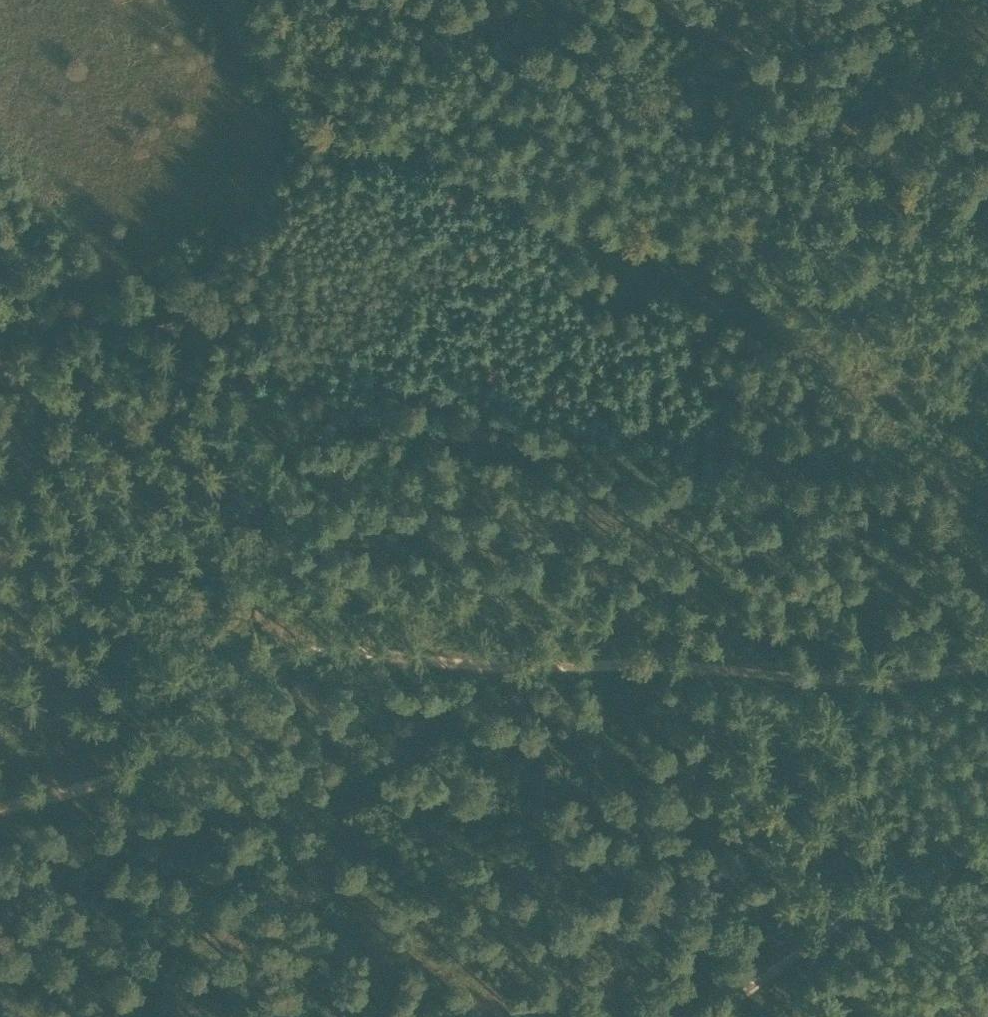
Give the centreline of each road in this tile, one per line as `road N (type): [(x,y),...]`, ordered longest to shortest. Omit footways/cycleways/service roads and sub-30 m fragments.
road 1 (track): [(987,662),(898,679),(811,681),(615,659),(512,673),(405,657),(283,655),(241,674),(175,744),(123,777),(0,808)]
road 2 (track): [(987,233),(866,136),(656,0)]

